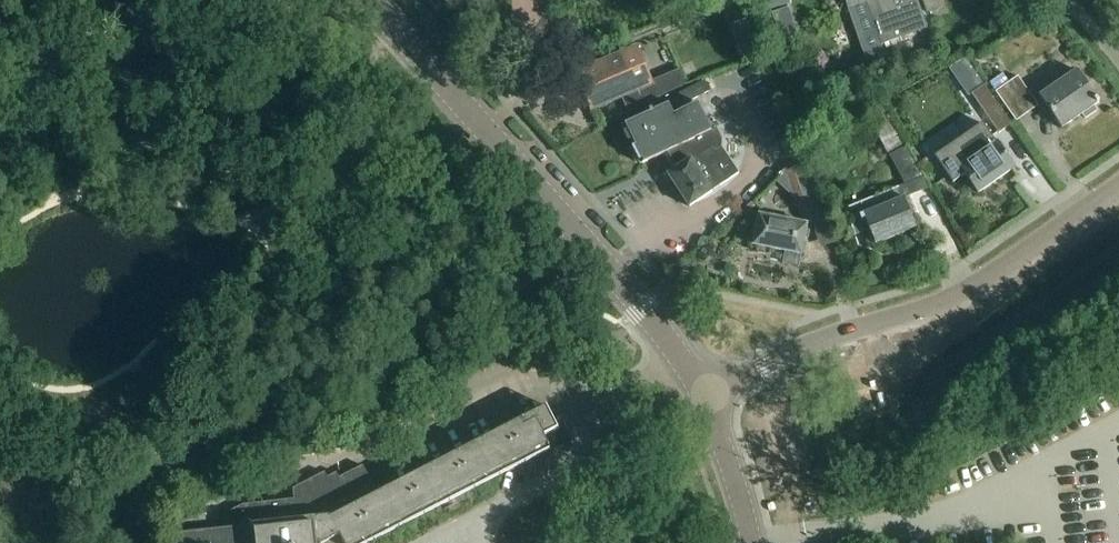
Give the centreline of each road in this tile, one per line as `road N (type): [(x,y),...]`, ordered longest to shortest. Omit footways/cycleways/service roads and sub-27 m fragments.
road 1 (tertiary): [(373,0),(642,307),(705,396)]
road 2 (residential): [(705,396),(824,341),(972,291),(1118,187)]
road 3 (tertiary): [(705,396),(753,542)]

